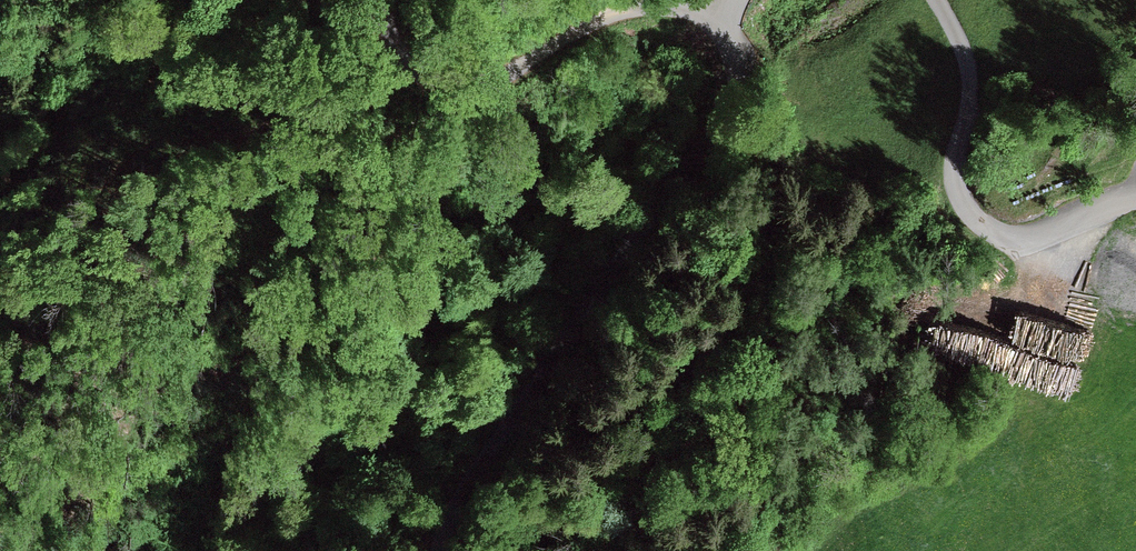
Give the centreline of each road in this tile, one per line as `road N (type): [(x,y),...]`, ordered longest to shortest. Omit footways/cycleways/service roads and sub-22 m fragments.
road 1 (unclassified): [(723,23),(750,58),(747,103),(586,294),(437,550)]
road 2 (unclassified): [(358,0),(368,51),(392,77),(425,90),(492,81),(631,10),(681,8),(723,23)]
road 3 (unclassified): [(939,0),(970,82),(954,167),(969,214),(999,235),(1026,236),(1135,200)]

